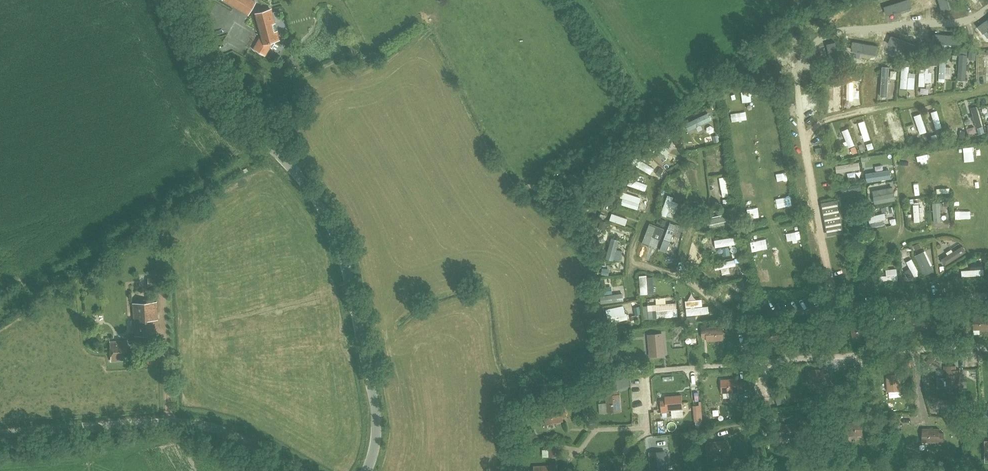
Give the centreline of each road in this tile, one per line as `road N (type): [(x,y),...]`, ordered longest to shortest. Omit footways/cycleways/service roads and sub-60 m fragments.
road 1 (unclassified): [(368,470),(375,402),(340,246),(313,194),(208,63),(184,0)]
road 2 (unclassified): [(302,470),(209,427),(0,436)]
road 3 (track): [(804,143),(842,114),(987,84)]
road 4 (track): [(862,301),(873,263),(891,247),(969,231)]
road 5 (track): [(686,276),(700,189),(699,163),(686,152)]

